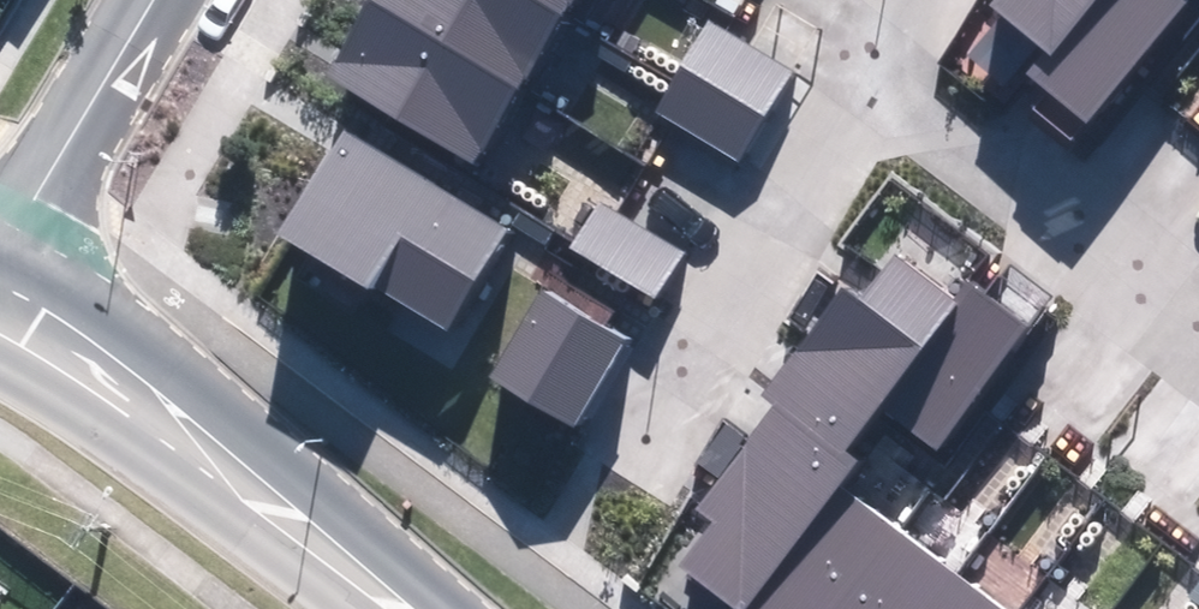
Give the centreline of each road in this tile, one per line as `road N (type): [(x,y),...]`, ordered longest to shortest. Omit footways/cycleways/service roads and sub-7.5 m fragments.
road 1 (tertiary): [(0,317),(400,608)]
road 2 (residential): [(870,59),(631,441)]
road 3 (residential): [(870,59),(1198,329)]
road 4 (residential): [(0,265),(153,0)]

